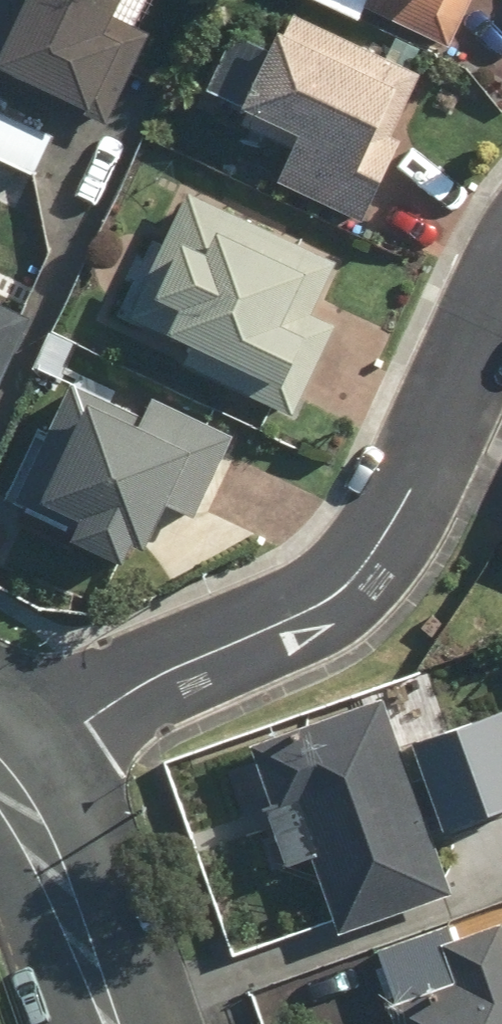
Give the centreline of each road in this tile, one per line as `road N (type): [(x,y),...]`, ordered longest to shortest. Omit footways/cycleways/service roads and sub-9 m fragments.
road 1 (residential): [(501,300),(410,491),(353,582),(146,676),(0,763)]
road 2 (residential): [(107,1023),(42,862),(0,788)]

